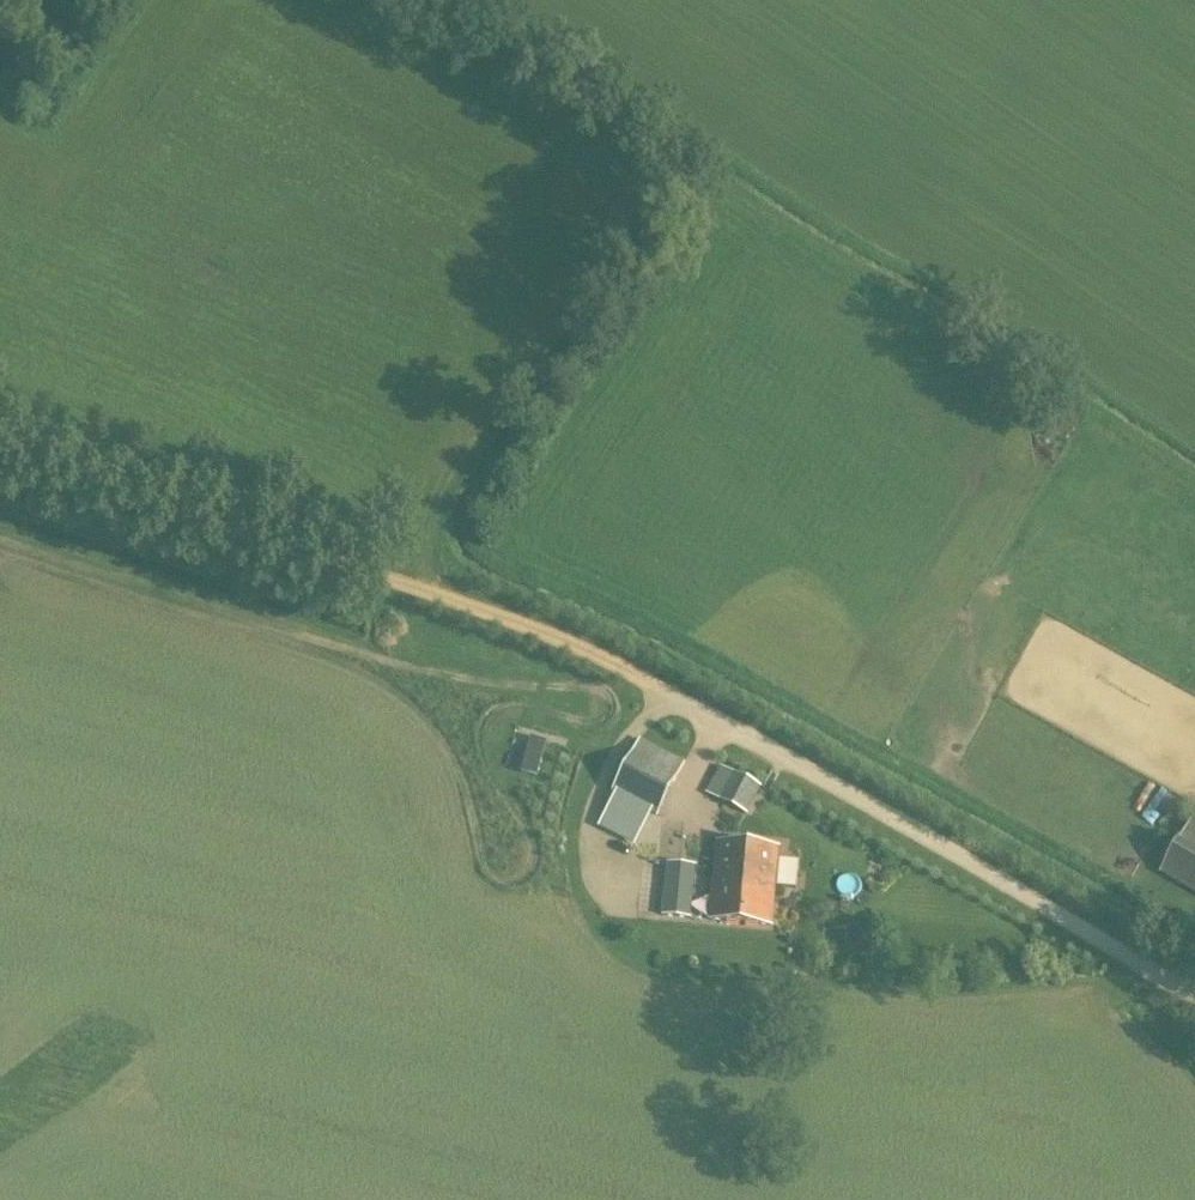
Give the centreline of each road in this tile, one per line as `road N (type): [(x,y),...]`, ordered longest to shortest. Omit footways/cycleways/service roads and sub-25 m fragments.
road 1 (track): [(0,446),(451,601),(591,656),(645,687)]
road 2 (unclassified): [(645,687),(1194,999)]

